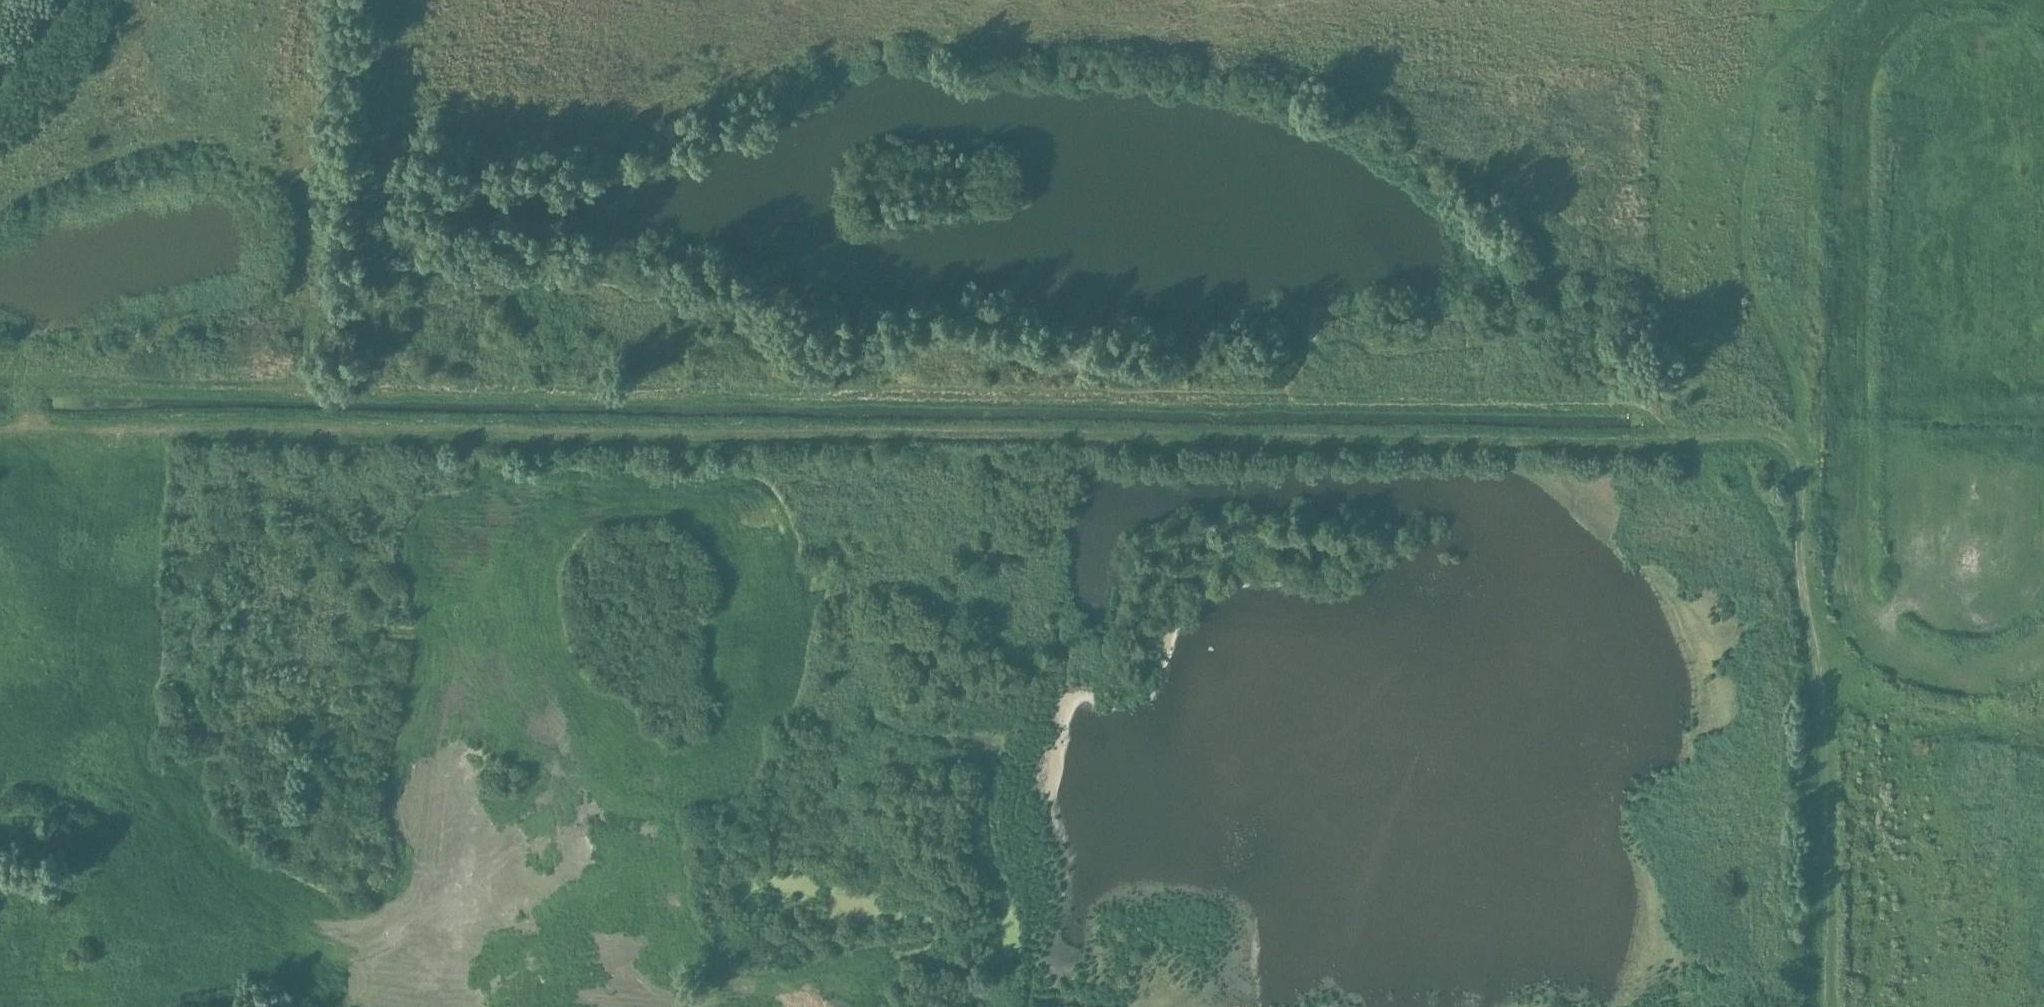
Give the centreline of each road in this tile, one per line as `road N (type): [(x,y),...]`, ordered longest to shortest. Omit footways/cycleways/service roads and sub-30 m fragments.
road 1 (track): [(0,427),(1608,442),(1748,432),(1781,452),(1796,487),(1797,561),(1823,705),(1828,1006)]
road 2 (track): [(1781,452),(1794,396),(1746,273),(1742,203),(1773,63),(1840,0)]

